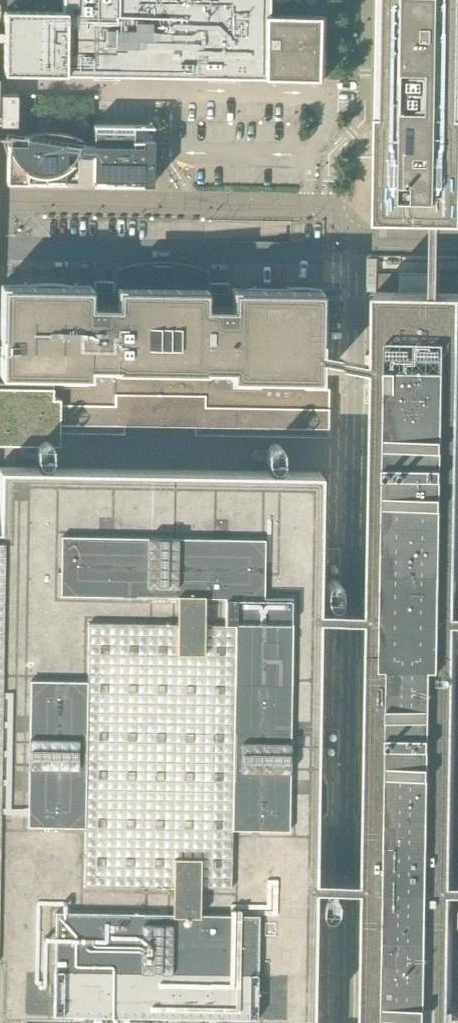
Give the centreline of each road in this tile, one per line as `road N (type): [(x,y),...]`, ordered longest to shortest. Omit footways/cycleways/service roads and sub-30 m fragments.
road 1 (residential): [(457,238),(382,235),(329,204),(0,202)]

